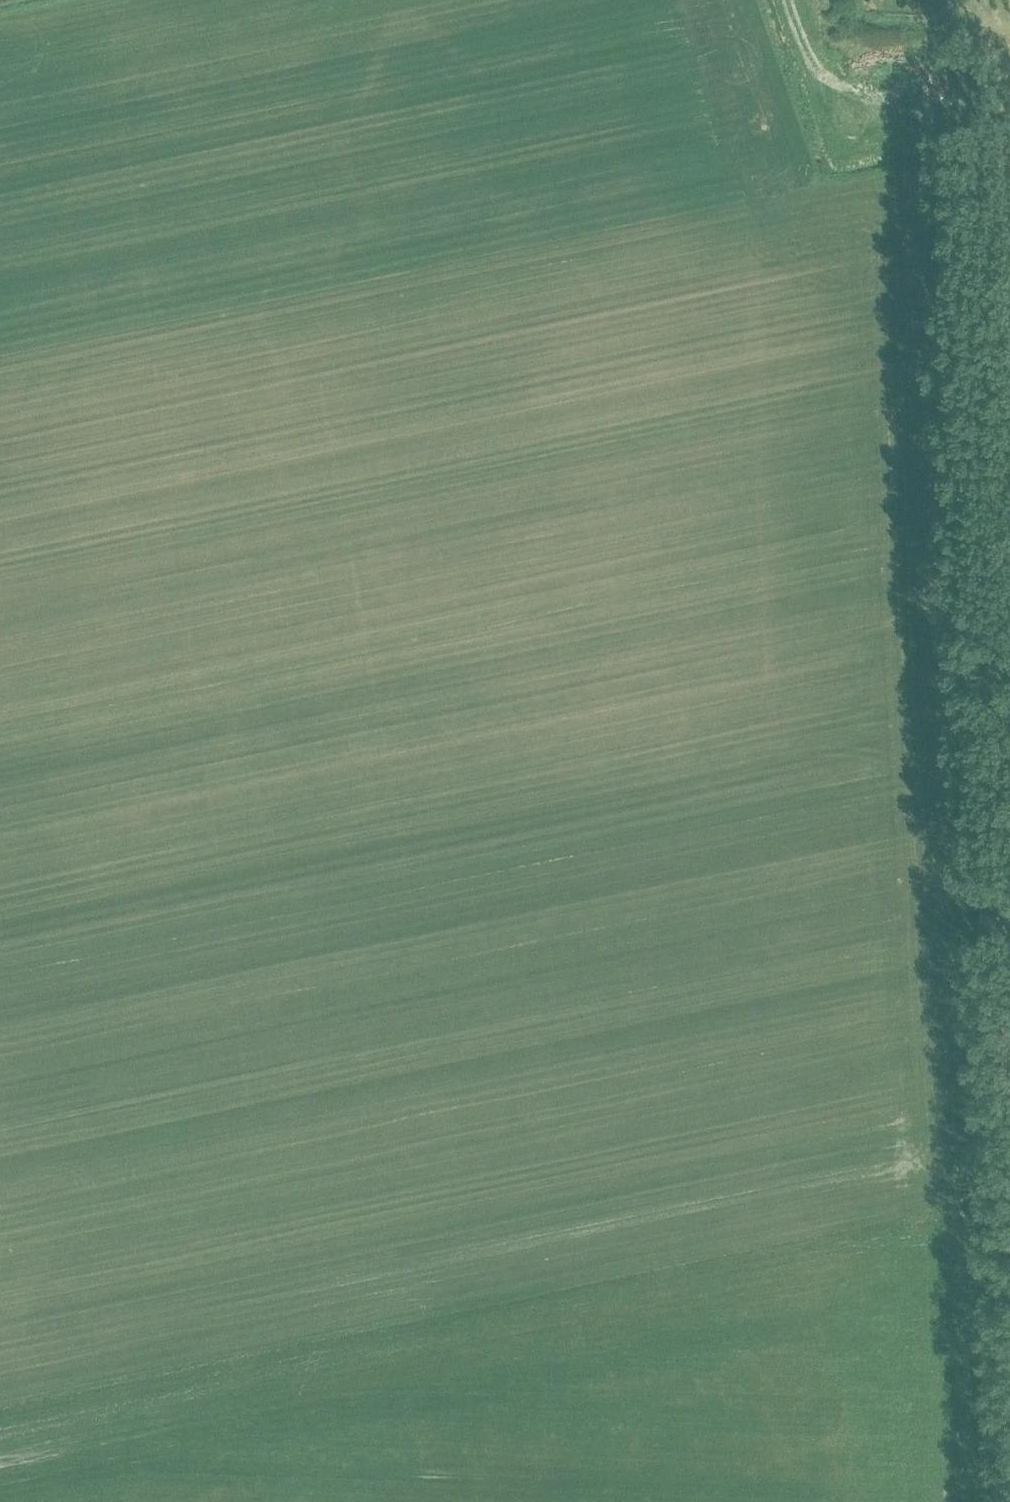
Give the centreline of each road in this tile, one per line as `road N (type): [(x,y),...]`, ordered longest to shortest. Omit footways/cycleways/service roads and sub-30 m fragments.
road 1 (track): [(893,94),(826,76),(805,48),(789,0)]

